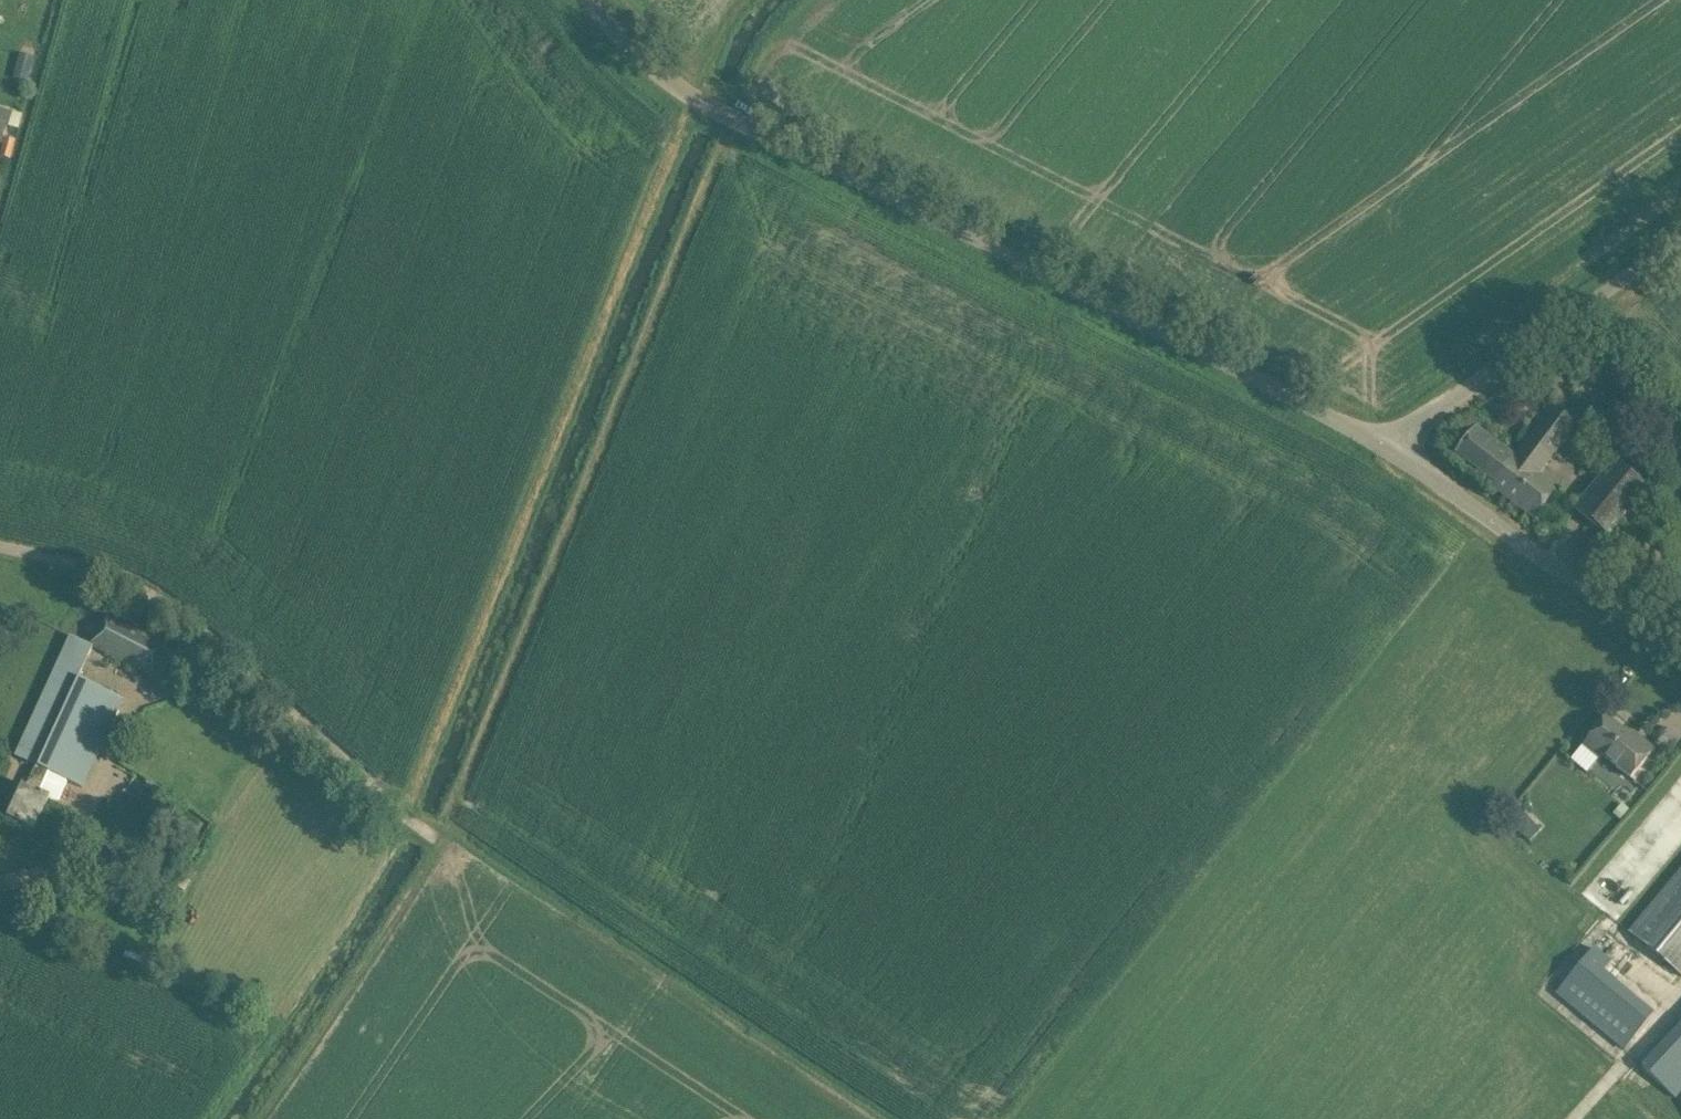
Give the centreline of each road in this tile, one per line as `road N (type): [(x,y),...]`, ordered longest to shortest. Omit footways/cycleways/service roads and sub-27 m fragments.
road 1 (unclassified): [(1383,447),(720,111),(654,71),(589,0)]
road 2 (unclassified): [(0,551),(82,563),(144,595),(383,797),(735,1033)]
road 3 (unclassified): [(1680,664),(1383,447)]
road 4 (unclassified): [(1383,447),(1680,239)]

